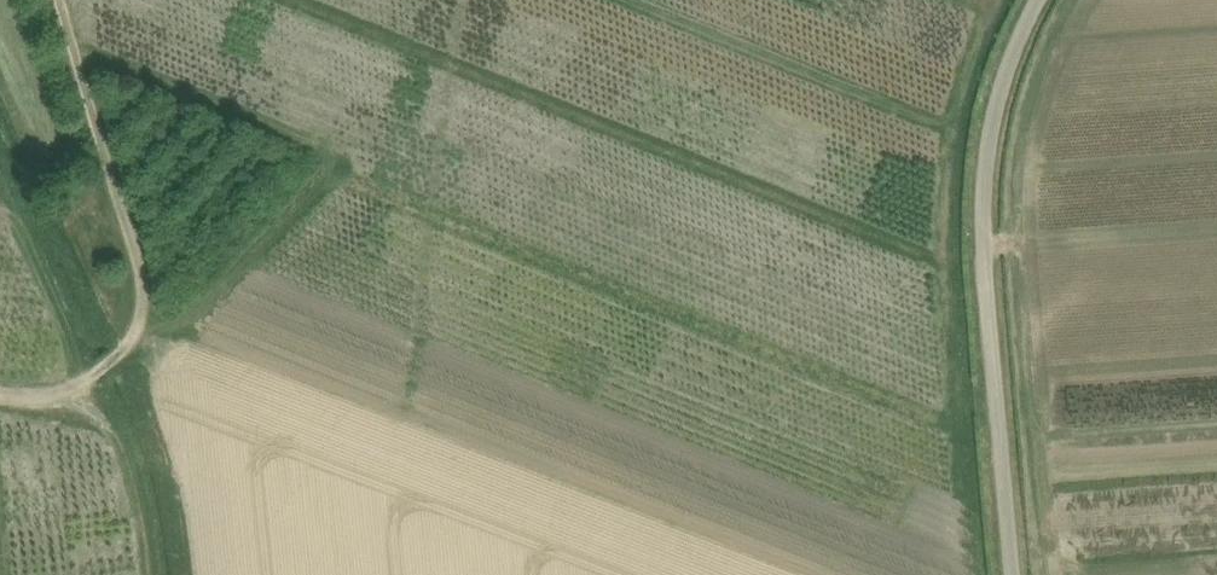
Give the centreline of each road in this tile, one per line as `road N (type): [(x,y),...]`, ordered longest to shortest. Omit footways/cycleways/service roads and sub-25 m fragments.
road 1 (unclassified): [(1011,574),(986,190),(1015,45),(1041,0)]
road 2 (track): [(65,0),(128,227),(142,321),(122,355),(82,387),(49,400),(0,396)]

